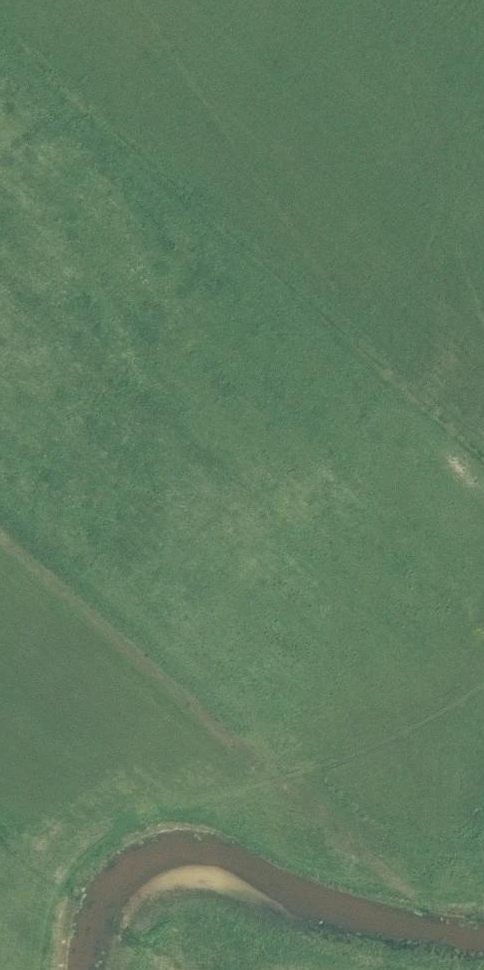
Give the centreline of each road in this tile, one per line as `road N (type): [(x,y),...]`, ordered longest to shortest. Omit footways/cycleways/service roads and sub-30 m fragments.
road 1 (track): [(483,685),(445,715),(388,741),(171,807),(86,850),(54,887),(34,969)]
road 2 (track): [(143,969),(153,944),(191,927),(226,930),(341,969)]

